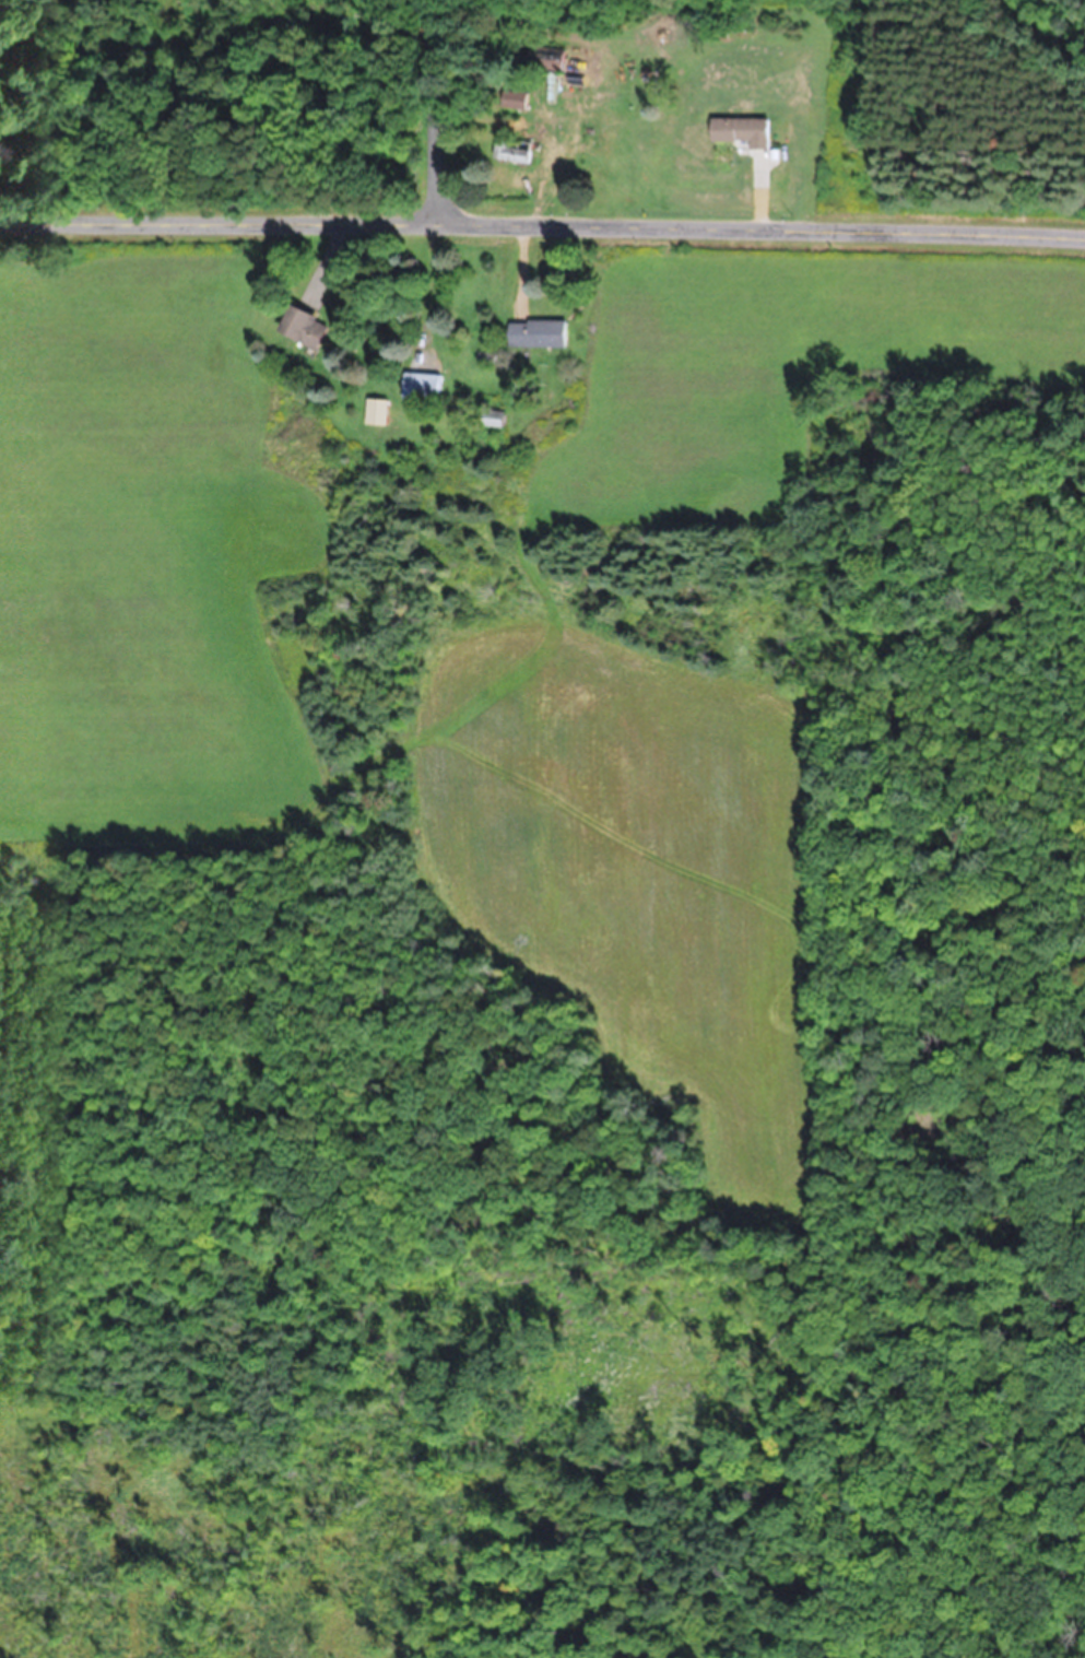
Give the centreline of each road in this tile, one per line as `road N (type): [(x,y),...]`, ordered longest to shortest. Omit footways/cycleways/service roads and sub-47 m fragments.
road 1 (secondary): [(1084,231),(0,219)]
road 2 (residential): [(441,219),(446,0)]

